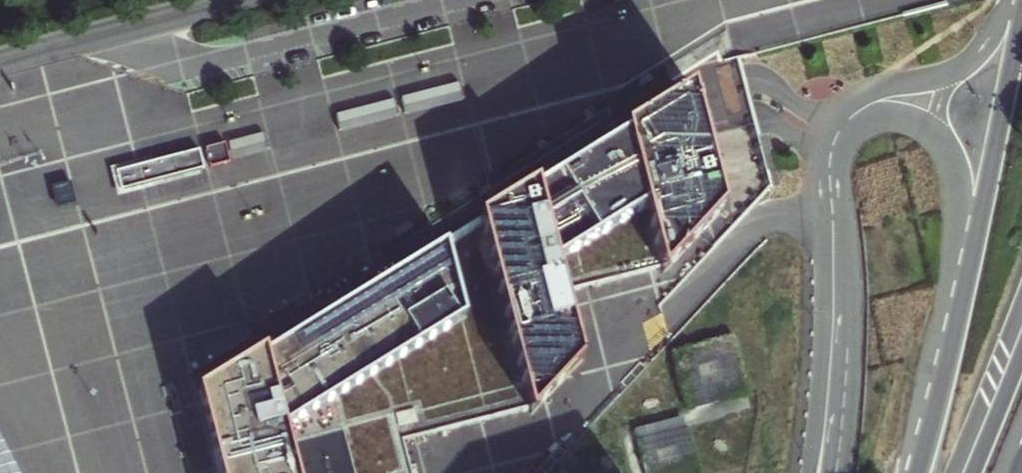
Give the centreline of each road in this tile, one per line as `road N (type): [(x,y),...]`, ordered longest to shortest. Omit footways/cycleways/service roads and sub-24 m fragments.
road 1 (trunk): [(1021,20),(959,320)]
road 2 (primary): [(0,63),(233,0)]
road 3 (trunk): [(941,139),(958,196),(959,320)]
road 4 (trunk): [(959,320),(917,472)]
road 5 (trunk): [(964,63),(863,89),(829,120)]
road 6 (trunk): [(1021,354),(974,472)]

